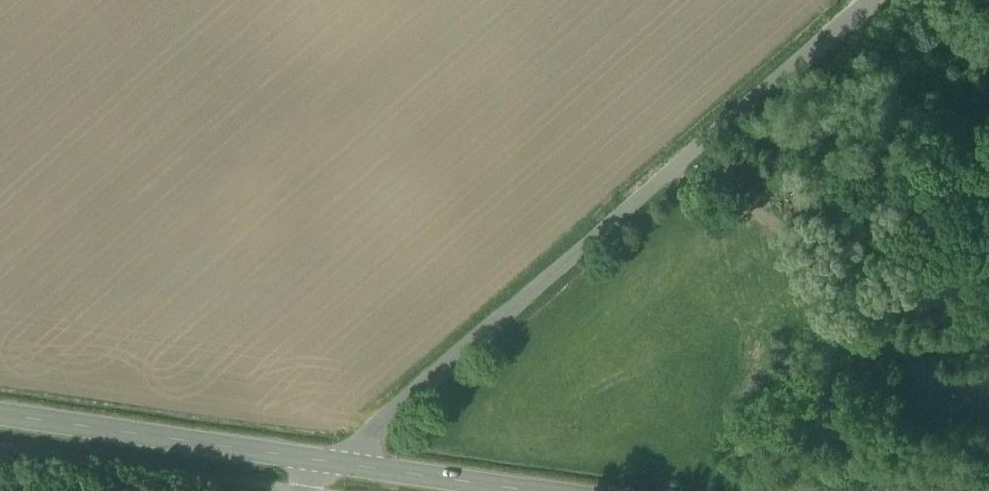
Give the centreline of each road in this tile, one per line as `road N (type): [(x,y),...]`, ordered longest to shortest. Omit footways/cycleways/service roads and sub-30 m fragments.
road 1 (unclassified): [(856,0),(330,462)]
road 2 (secondary): [(330,462),(0,414)]
road 3 (secondary): [(535,490),(330,462)]

